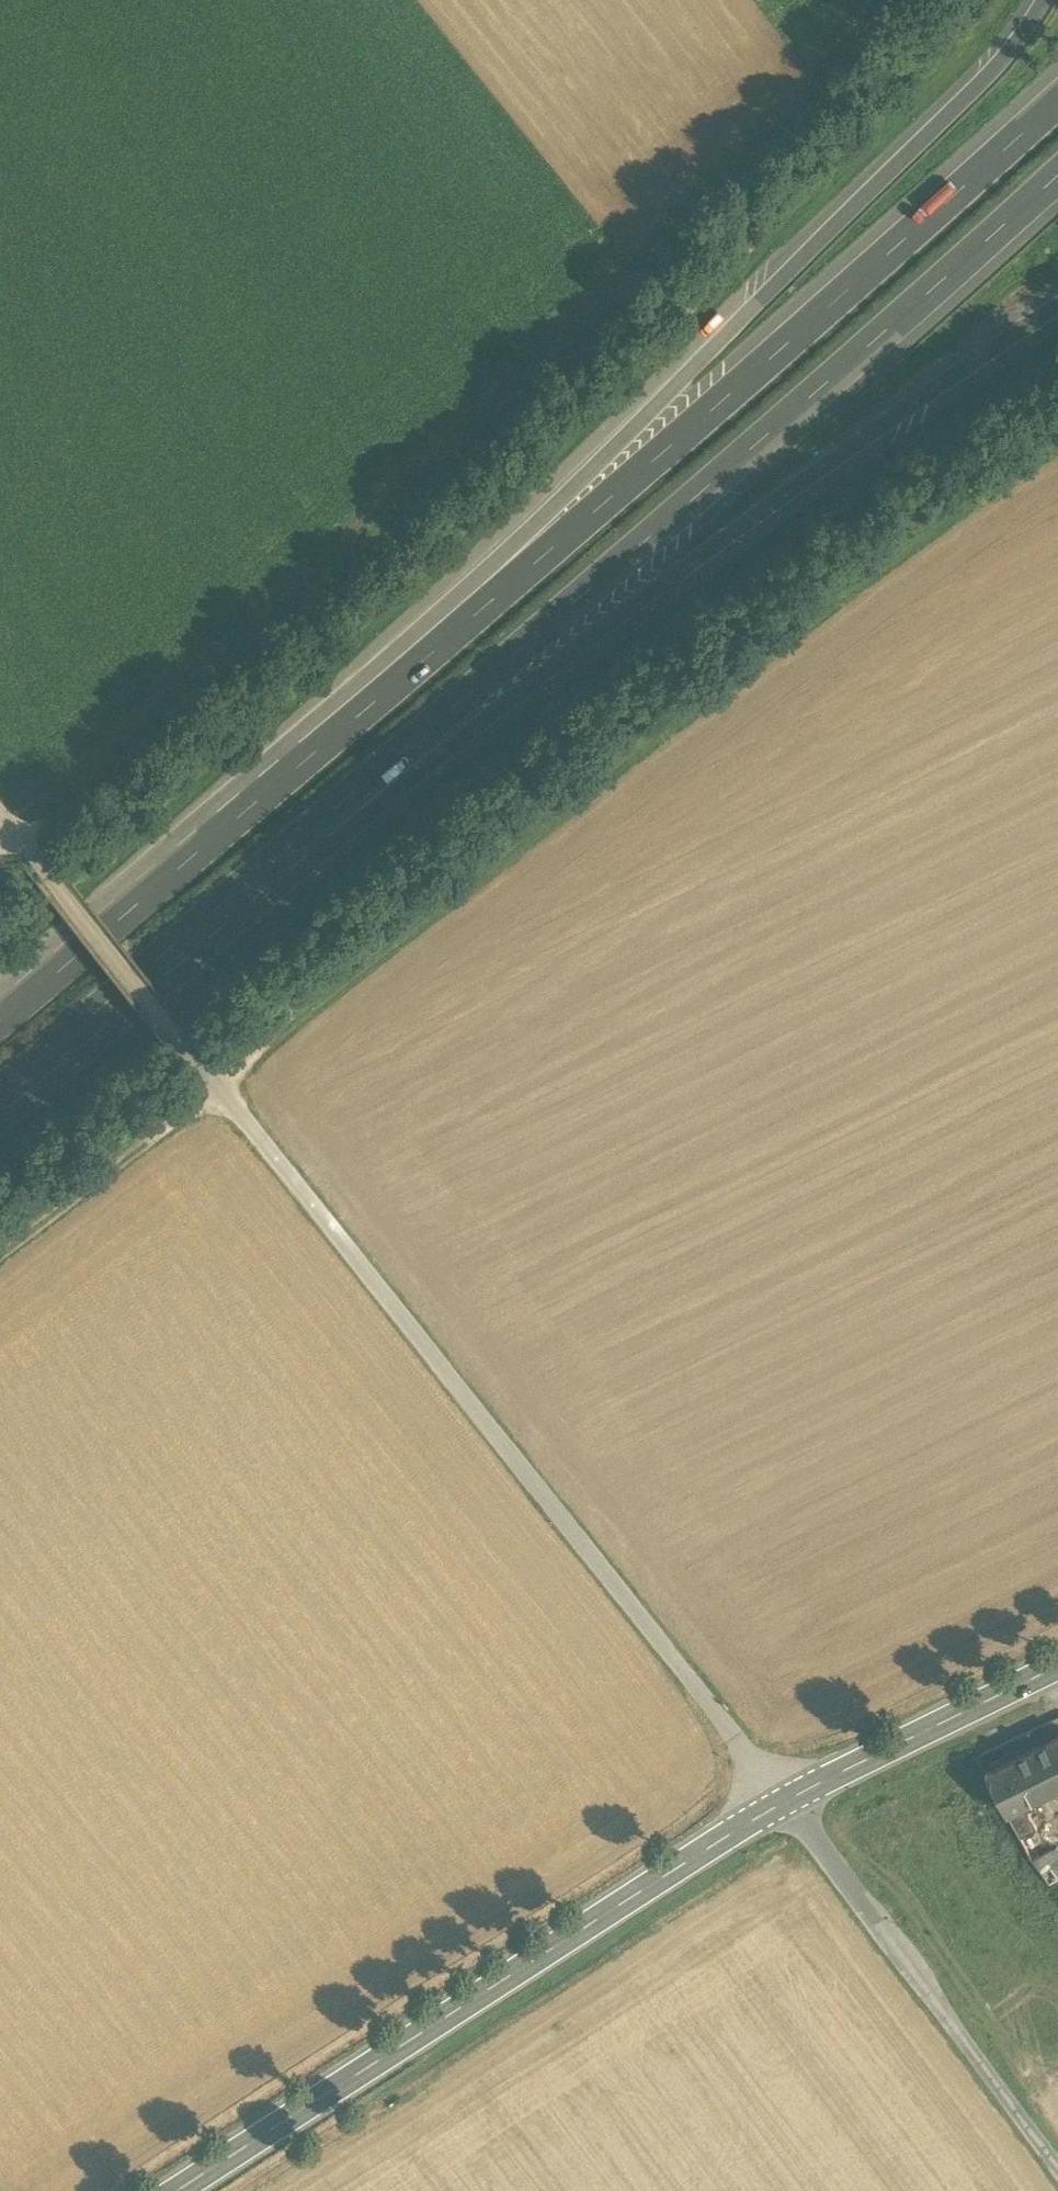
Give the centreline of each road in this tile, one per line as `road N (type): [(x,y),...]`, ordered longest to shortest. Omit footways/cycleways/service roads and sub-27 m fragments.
road 1 (track): [(782,1805),(22,837)]
road 2 (track): [(22,837),(63,809),(534,366),(885,0)]
road 3 (track): [(220,1087),(588,791),(1057,441)]
road 4 (motorway): [(1045,0),(1012,53),(974,94),(456,601),(310,756)]
road 5 (motorway): [(300,844),(1057,179)]
road 6 (motorway): [(1057,104),(310,756)]
road 7 (motorway): [(300,844),(346,837),(662,589),(1057,310)]
road 8 (secondary): [(782,1805),(177,2190)]
road 9 (unclassified): [(1057,2160),(782,1805)]
road 10 (motorway): [(310,756),(0,1021)]
road 11 (motorway): [(0,1097),(300,844)]
road 12 (secondary): [(1057,1667),(782,1805)]

